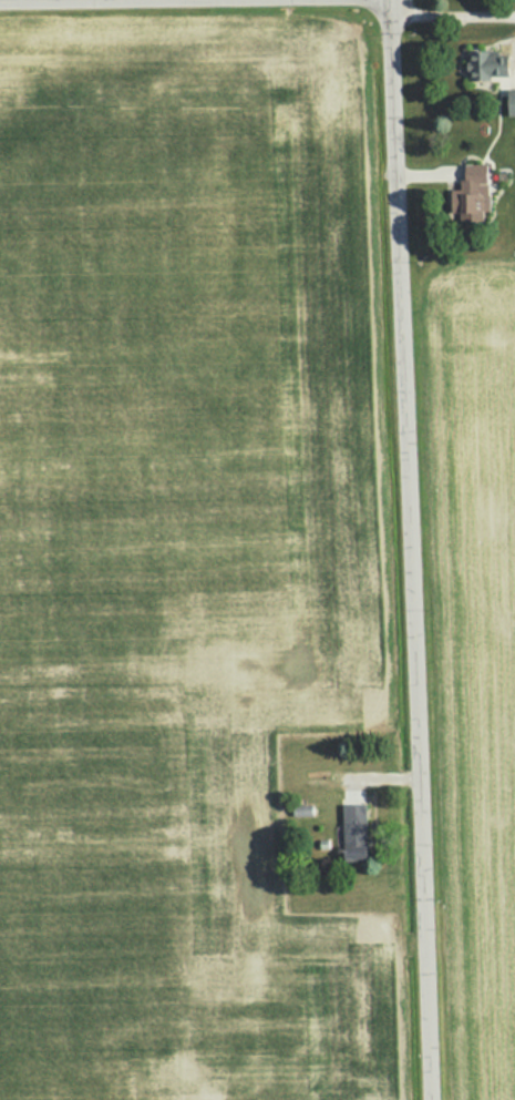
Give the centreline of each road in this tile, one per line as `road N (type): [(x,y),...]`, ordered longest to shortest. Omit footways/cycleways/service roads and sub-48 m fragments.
road 1 (tertiary): [(419,1099),(388,0)]

